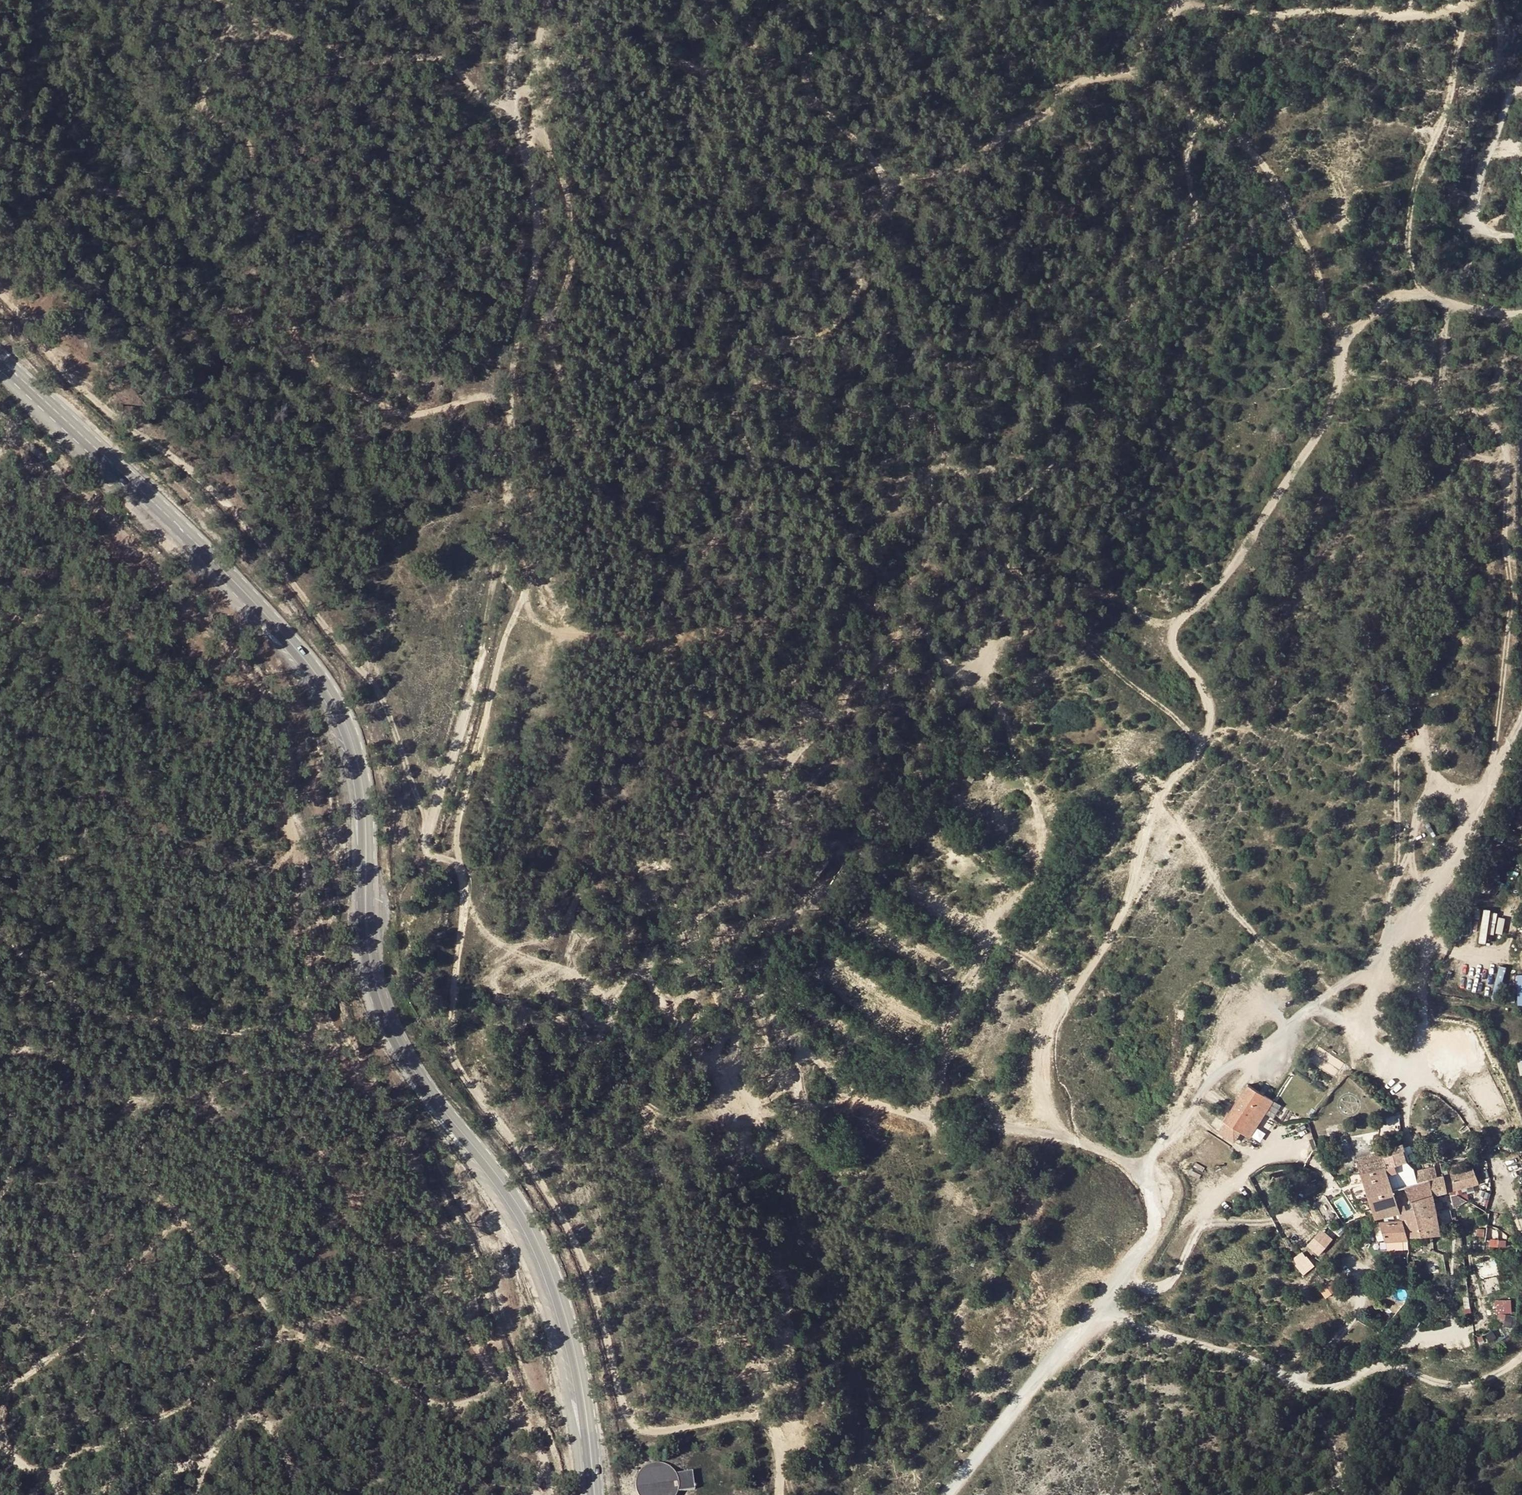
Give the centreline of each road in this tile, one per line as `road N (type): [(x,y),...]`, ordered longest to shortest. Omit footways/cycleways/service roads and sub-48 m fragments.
road 1 (track): [(779,1494),(775,1439),(763,1418),(643,1431),(625,1413),(576,1245),(455,1061),(463,877),(460,865),(424,849),(428,828),(389,713),(248,528),(165,449),(52,360),(0,291)]
road 2 (primary): [(0,356),(300,649),(340,699),(363,765),(366,919),(382,993),(418,1066),(533,1232),(581,1378),(595,1494)]
road 3 (track): [(535,126),(571,221),(554,357),(586,468),(659,641),(690,571),(751,508),(756,484),(732,399),(737,378),(754,357),(839,321),(885,199),(882,170),(829,113),(799,62),(826,0)]
road 4 (track): [(807,743),(906,633),(927,635),(948,669),(959,671),(1080,597),(1100,592),(1151,617),(1178,617),(1253,542),(1313,442),(1353,327),(1383,307),(1426,296),(1521,312)]
road 5 (track): [(467,1319),(470,1279),(335,1016),(270,719),(241,654),(212,632),(148,637),(69,577),(0,564)]
road 6 (track): [(519,0),(513,106),(536,211),(513,362),(511,478),(482,648),(428,828)]
road 7 (track): [(0,941),(40,978),(144,1026),(352,1050),(192,1094),(131,1098),(49,1058),(0,1052)]
road 8 (track): [(552,1494),(539,1448),(490,1379),(436,1262),(421,1246),(362,1233),(272,1156),(269,1144),(287,1130),(332,1161),(345,1185),(439,1212)]
road 9 (track): [(1145,1177),(1075,1141),(1054,1118),(1040,1080),(1042,1052),(1110,940),(1157,797),(1205,740),(1213,717),(1172,648),(1178,617)]
road 10 (track): [(885,184),(955,167),(1012,126),(1046,115),(1082,81),(1127,74),(1230,132),(1277,186),(1324,285),(1332,325),(1347,337)]
road 11 (track): [(1426,296),(1409,233),(1445,112),(1463,4),(1396,17),(1276,14),(1185,0)]
road 12 (track): [(1449,302),(1438,406),(1482,415),(1505,442),(1507,616),(1493,770)]
road 13 (track): [(514,615),(552,632),(659,641),(728,732),(784,746),(851,731),(870,713),(893,665),(893,641)]
road 14 (track): [(464,909),(518,955),(595,989),(612,994),(625,977),(646,977),(727,1088),(749,1102),(782,1089),(820,1105),(846,1097)]
road 15 (track): [(513,404),(472,401),(415,416),(384,408),(327,377),(288,330),(238,325),(197,325),(77,383)]
road 16 (track): [(1075,1141),(846,1097),(813,1053),(718,979),(659,1000)]
road 17 (track): [(460,865),(465,792),(531,568),(506,513)]
road 18 (track): [(728,732),(776,796),(772,851),(750,893),(701,917),(685,959),(636,972)]
road 19 (track): [(513,106),(485,105),(448,62),(361,59),(274,32),(219,0)]
road 20 (track): [(212,632),(0,416)]
road 21 (track): [(757,0),(711,67),(602,46),(579,60)]
road 22 (track): [(1345,1494),(1331,1430),(1297,1381)]

